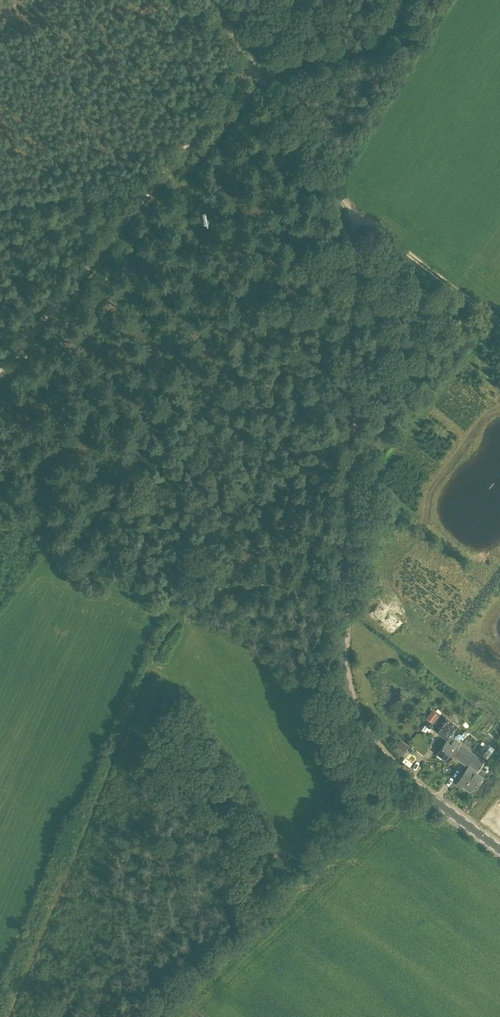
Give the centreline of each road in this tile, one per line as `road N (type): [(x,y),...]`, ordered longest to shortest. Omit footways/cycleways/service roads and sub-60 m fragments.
road 1 (tertiary): [(499,850),(386,766),(354,717),(345,659),(345,279),(336,219),(271,75),(210,0)]
road 2 (track): [(311,165),(351,210),(499,322)]
road 3 (track): [(0,372),(144,190)]
road 4 (track): [(345,583),(277,577),(223,586),(190,600),(177,615),(199,636)]
road 5 (track): [(144,190),(260,57)]
road 6 (track): [(144,190),(0,217)]

